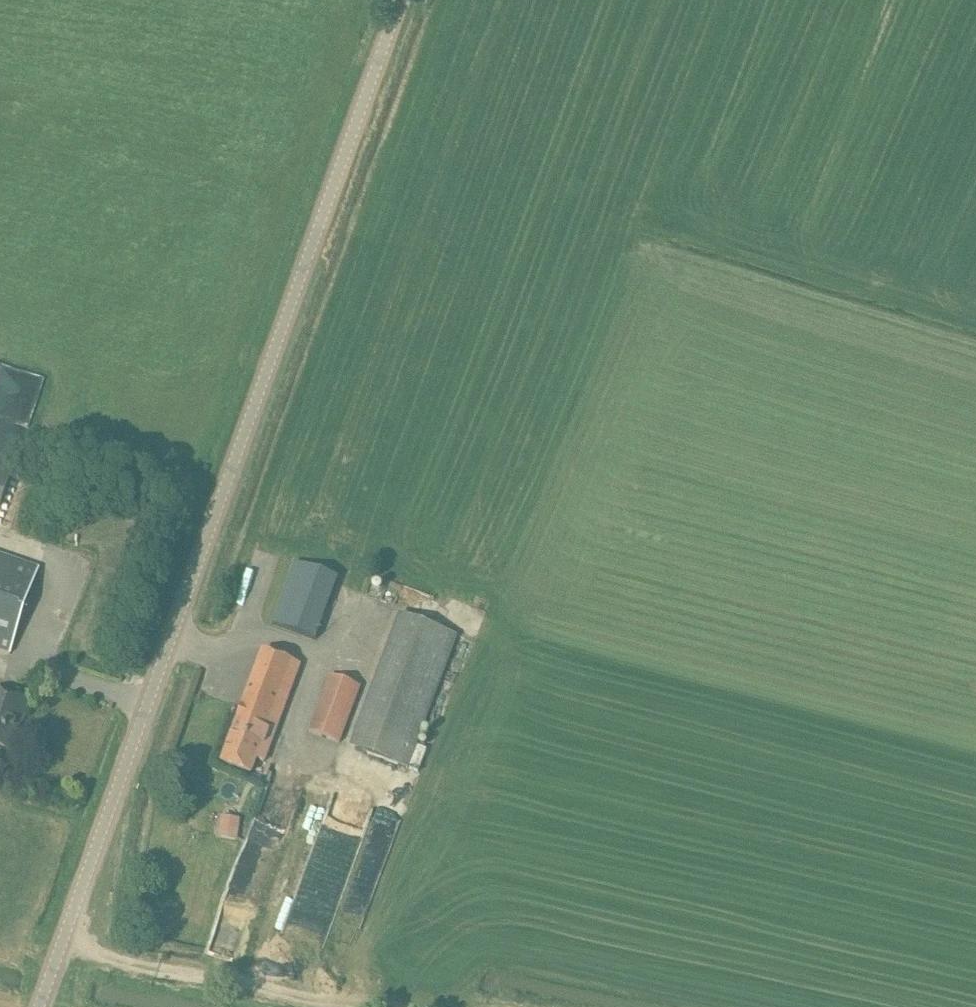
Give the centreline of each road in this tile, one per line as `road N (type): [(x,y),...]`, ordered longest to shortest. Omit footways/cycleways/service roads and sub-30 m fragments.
road 1 (tertiary): [(43,1006),(403,0)]
road 2 (track): [(416,1006),(64,953)]

